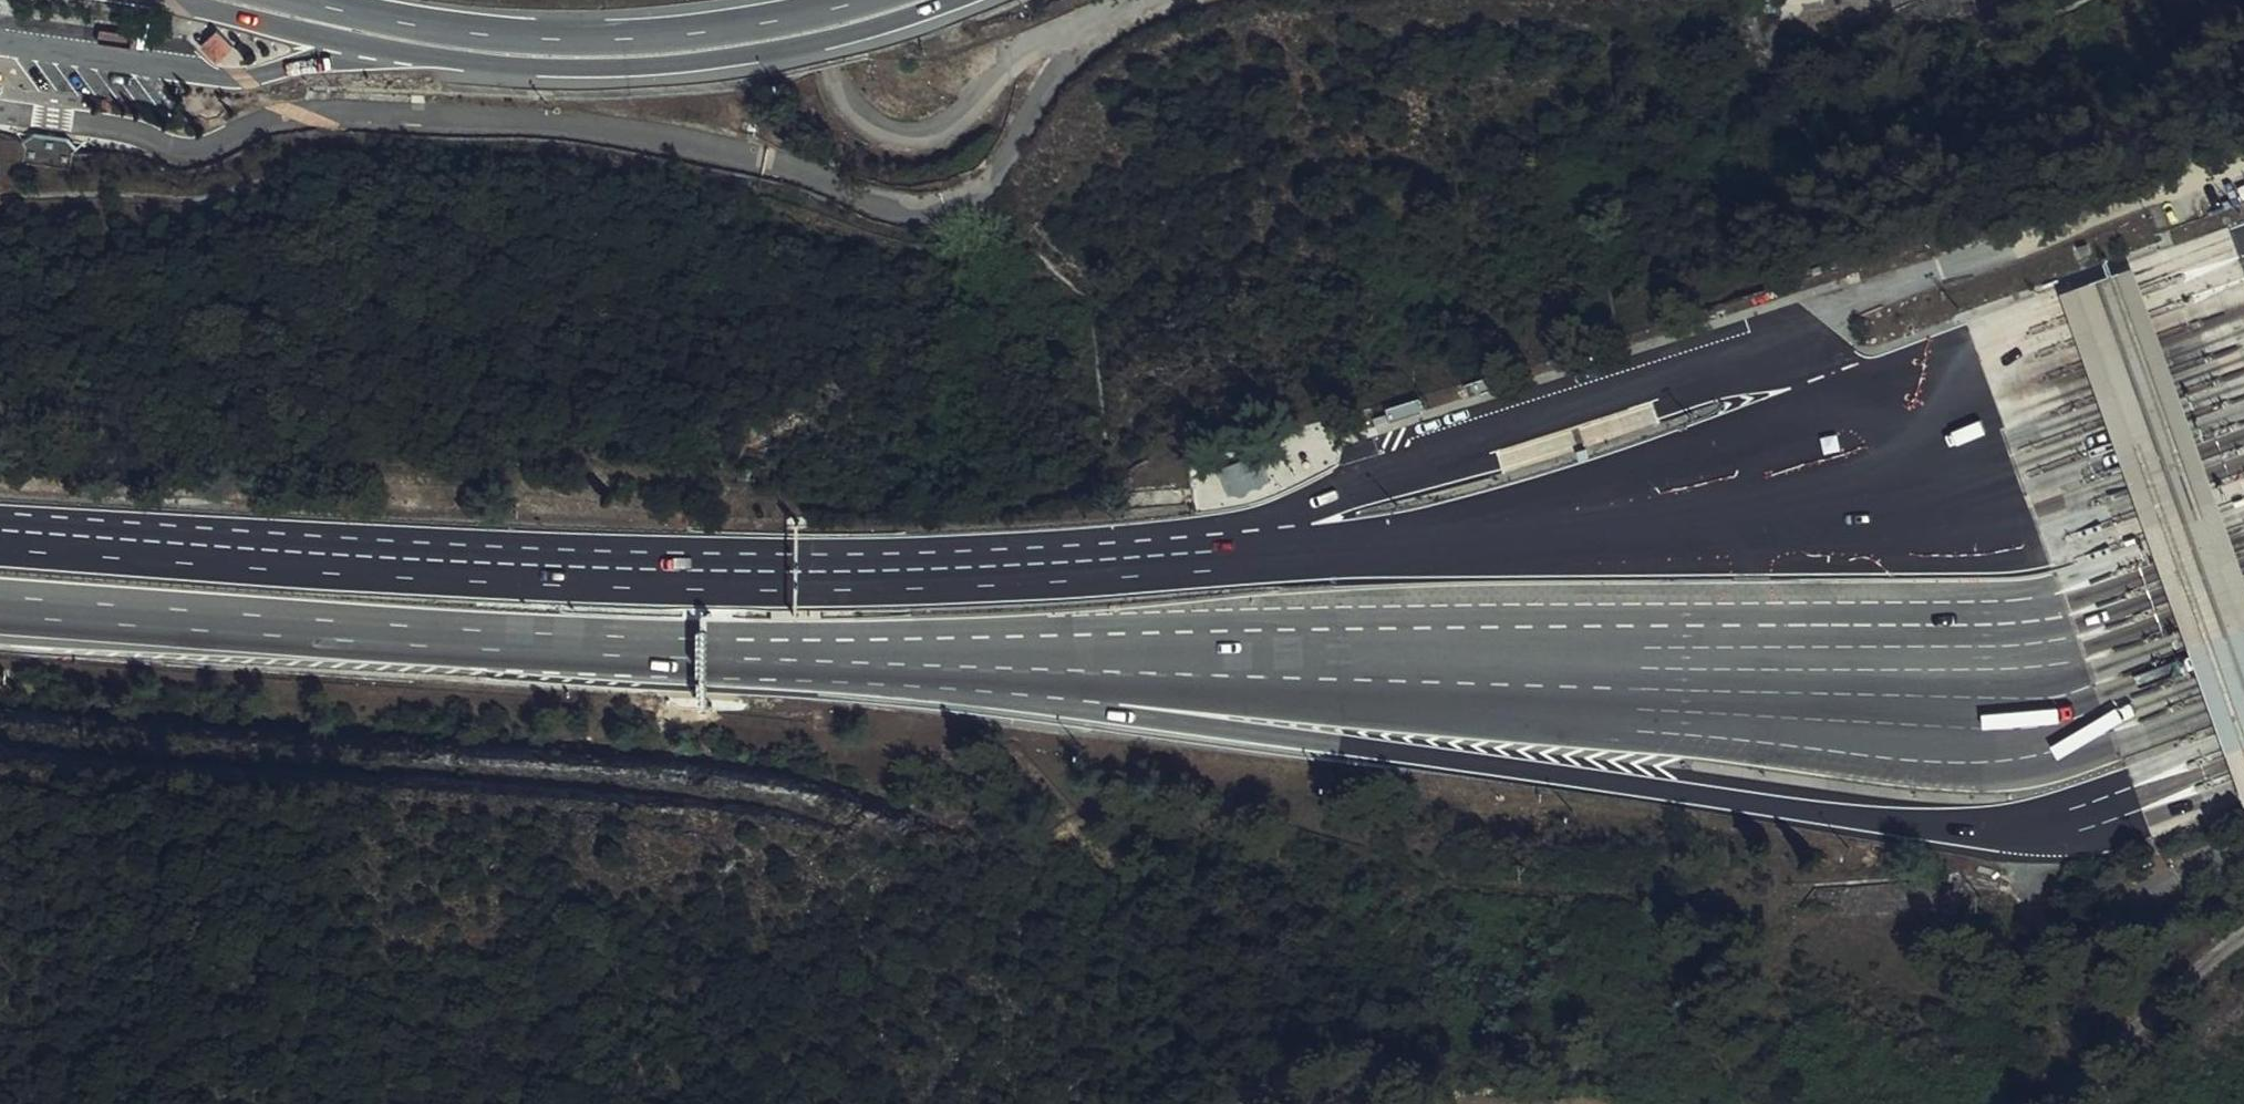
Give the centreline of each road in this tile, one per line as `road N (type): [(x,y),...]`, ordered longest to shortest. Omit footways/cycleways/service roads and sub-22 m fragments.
road 1 (motorway): [(704,649),(1116,715),(1903,824),(2044,825),(2243,757)]
road 2 (motorway): [(704,649),(1982,681),(2105,667),(2243,613)]
road 3 (motorway): [(1520,539),(1048,573),(765,581),(0,541)]
road 4 (motorway): [(157,0),(363,49),(576,71),(771,52),(958,0)]
road 5 (motorway): [(2243,259),(1520,539)]
road 6 (motorway): [(2243,412),(1979,504),(1520,539)]
road 7 (motorway): [(0,608),(704,649)]
road 8 (motorway): [(851,0),(726,27),(540,38),(383,21),(311,0)]
road 9 (unclassified): [(1141,0),(1031,45),(951,130),(895,143),(838,101),(810,0)]
road 10 (track): [(2243,161),(1940,267)]
road 11 (track): [(2055,1103),(2243,937)]

